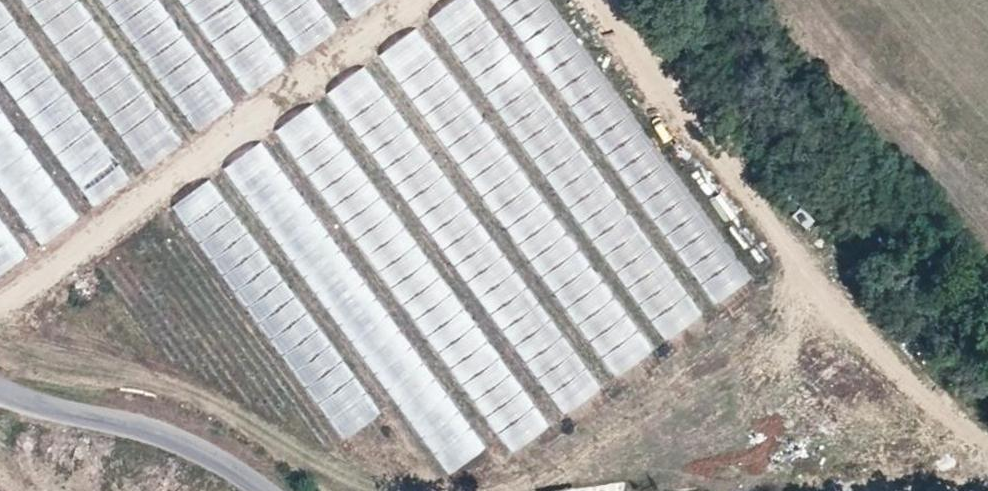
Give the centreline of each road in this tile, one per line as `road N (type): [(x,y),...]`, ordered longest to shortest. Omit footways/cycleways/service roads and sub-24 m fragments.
road 1 (tertiary): [(0,389),(174,437),(264,490)]

